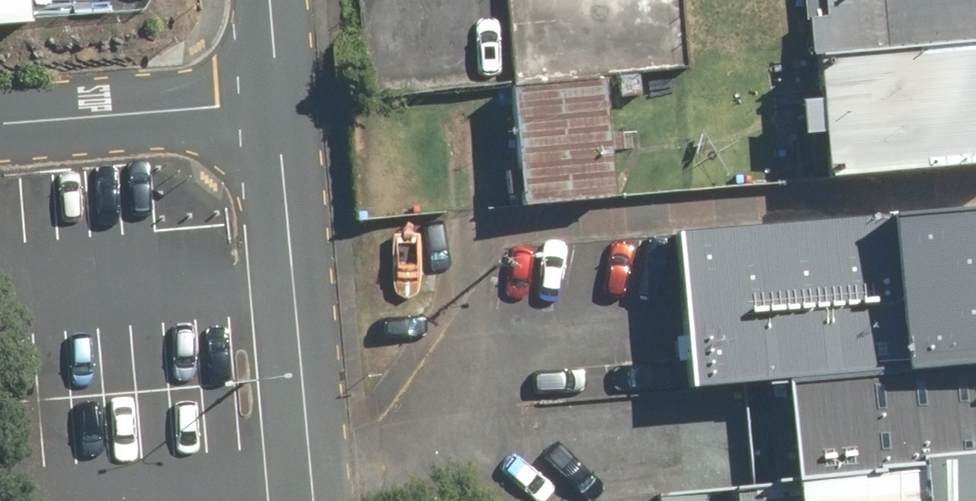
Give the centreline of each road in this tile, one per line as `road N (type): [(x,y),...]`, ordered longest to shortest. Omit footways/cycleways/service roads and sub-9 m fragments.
road 1 (unclassified): [(315,500),(278,101)]
road 2 (unclassified): [(0,125),(278,101)]

